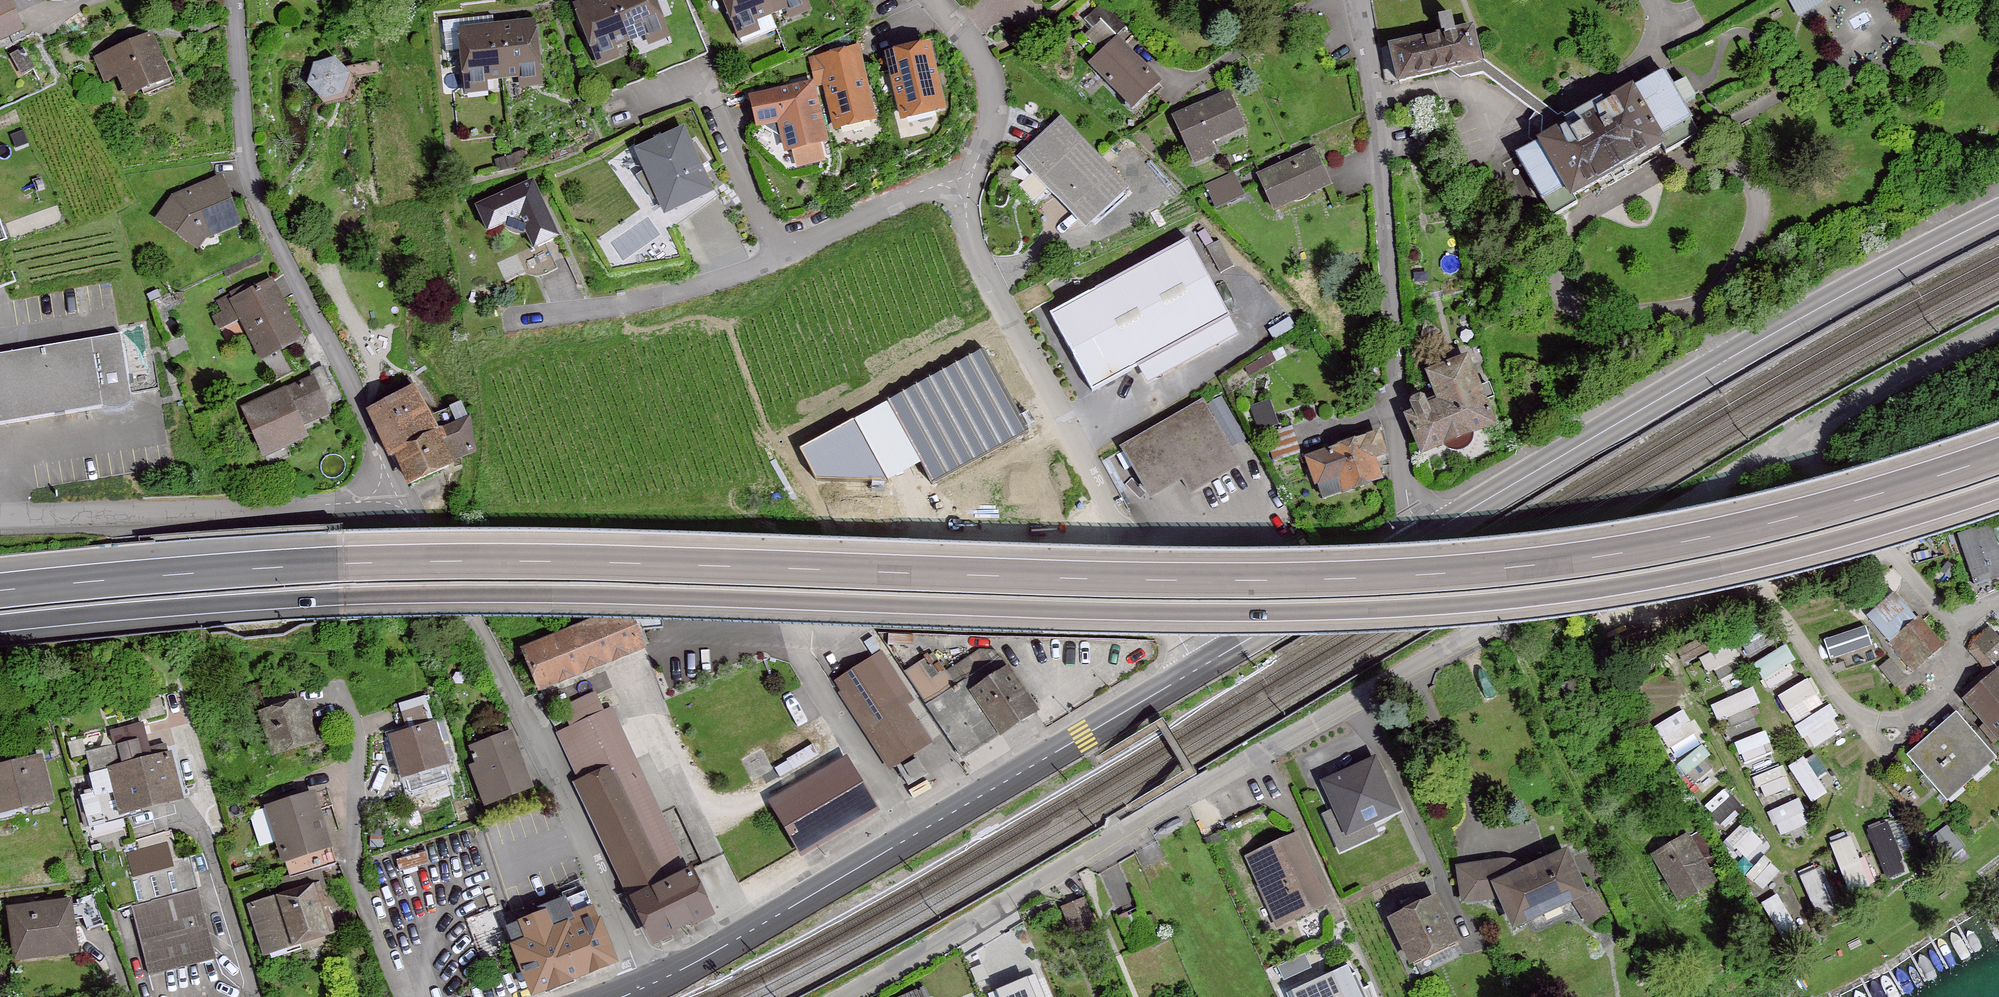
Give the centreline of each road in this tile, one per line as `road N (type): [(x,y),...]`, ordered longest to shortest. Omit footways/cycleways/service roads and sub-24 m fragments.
road 1 (motorway): [(1998,456),(1737,531),(1457,573),(1069,578),(468,561),(263,568),(0,591)]
road 2 (motorway): [(346,597),(601,595),(1215,612),(1455,605),(1748,561),(1998,490)]
road 3 (residential): [(851,996),(1867,394),(1998,327)]
road 4 (residential): [(1198,668),(962,225),(993,100),(973,47),(925,0)]
road 5 (primary): [(1424,538),(1826,302),(1998,214)]
road 6 (primary): [(641,990),(800,905),(1198,668)]
road 7 (residential): [(1424,538),(1405,500),(1357,0)]
road 8 (residential): [(641,990),(480,637),(399,506)]
road 9 (residential): [(399,506),(356,397),(248,182),(233,0)]
road 10 (residential): [(399,506),(0,531)]
road 11 (motorway): [(0,623),(286,599)]
road 12 (primary): [(1198,668),(1424,538)]

